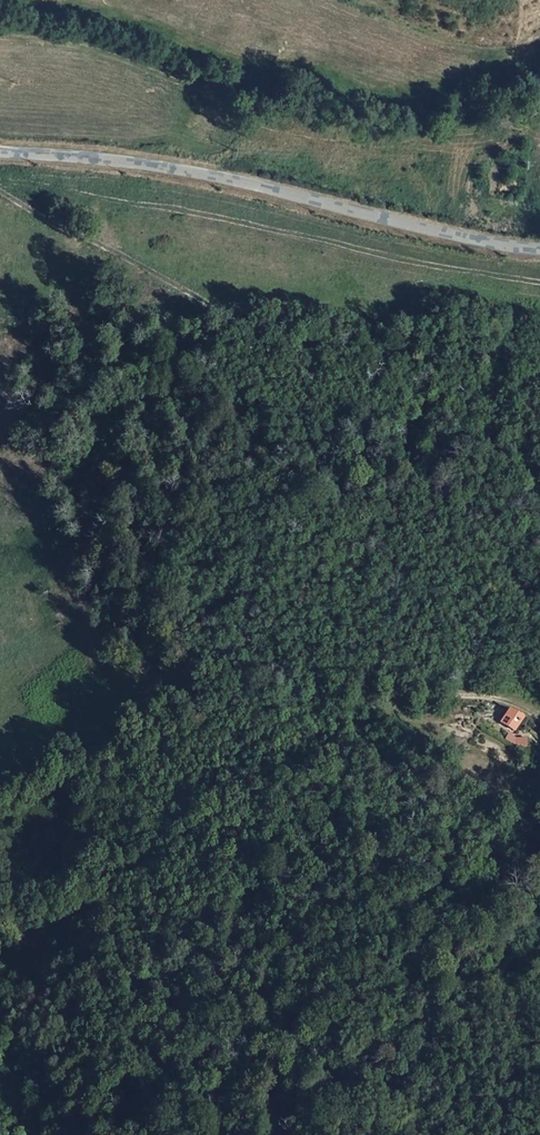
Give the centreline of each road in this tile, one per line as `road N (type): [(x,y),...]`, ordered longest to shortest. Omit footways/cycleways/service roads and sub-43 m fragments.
road 1 (track): [(0,791),(61,755),(222,691),(370,676),(427,680),(456,695),(505,700),(539,719)]
road 2 (unclassified): [(0,150),(221,176),(539,248)]

